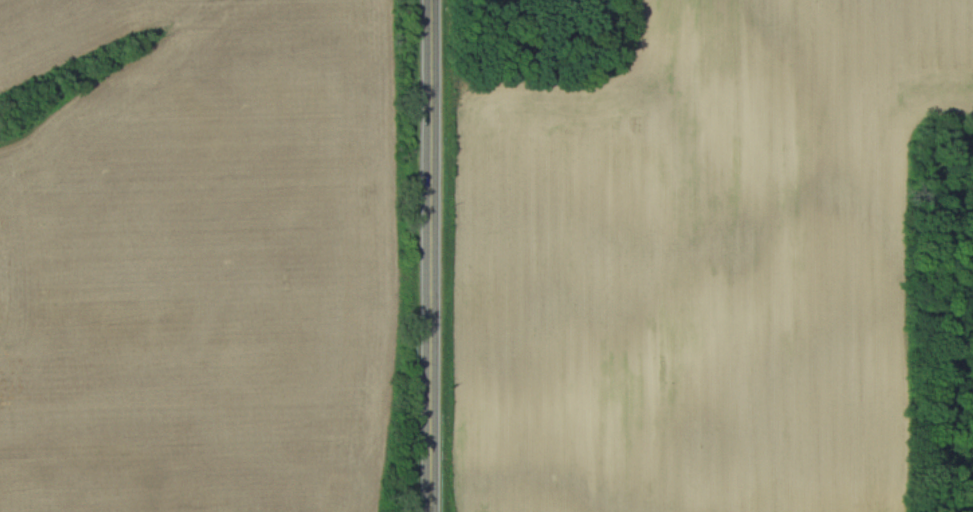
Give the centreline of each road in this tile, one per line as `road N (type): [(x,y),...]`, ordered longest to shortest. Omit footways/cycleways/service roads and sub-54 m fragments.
road 1 (primary): [(432,0),(430,511)]

